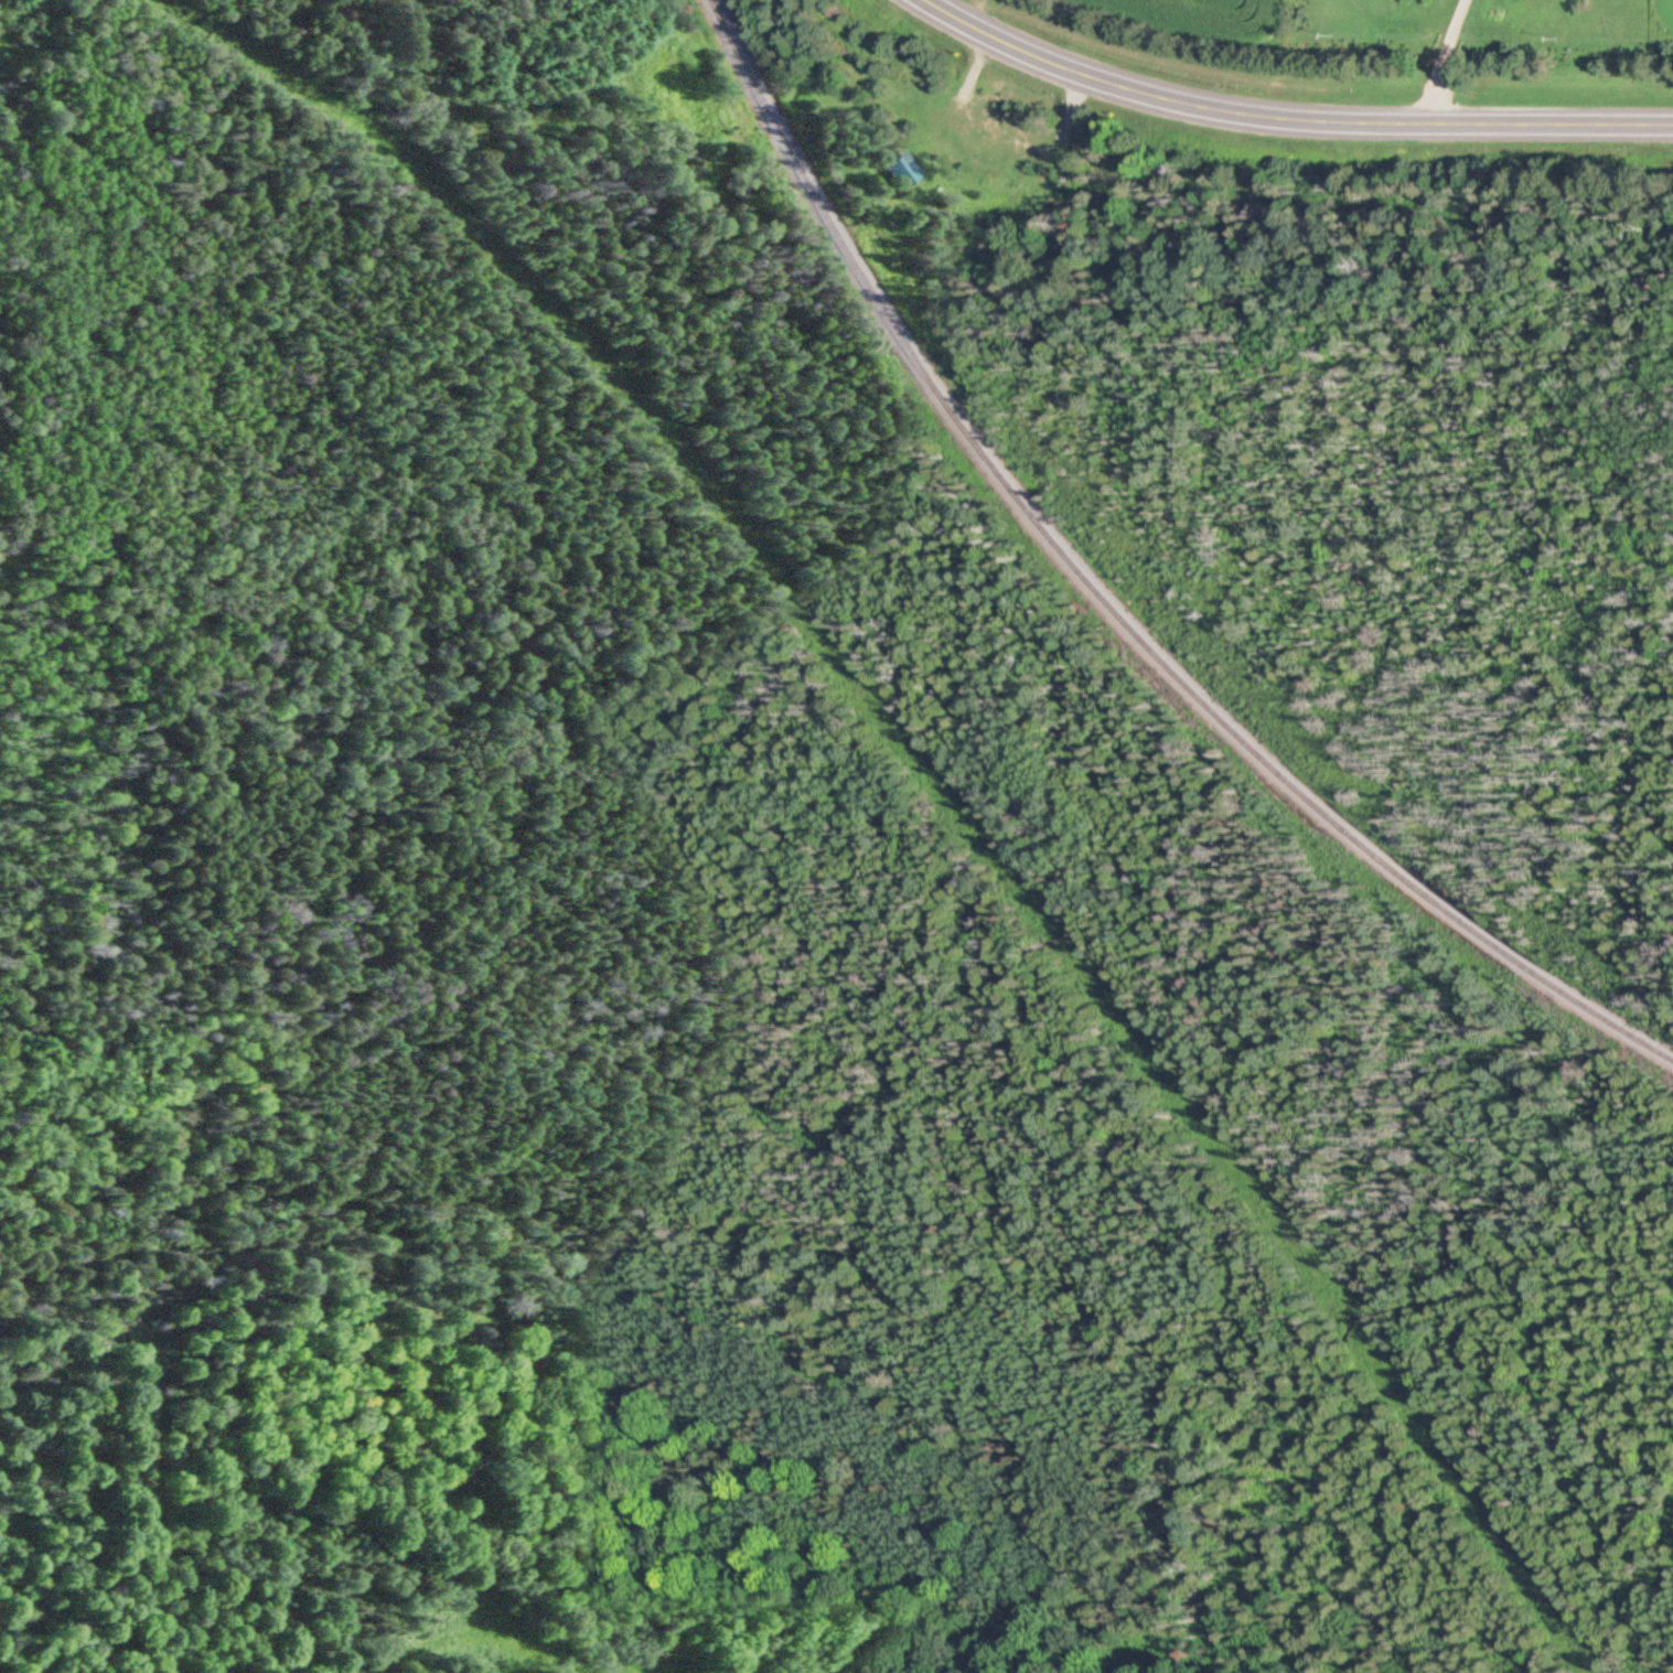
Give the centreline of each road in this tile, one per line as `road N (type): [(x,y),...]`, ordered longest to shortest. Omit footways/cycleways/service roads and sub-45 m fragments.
road 1 (primary): [(1672,128),(1267,120),(1146,99),(997,42),(930,0)]

